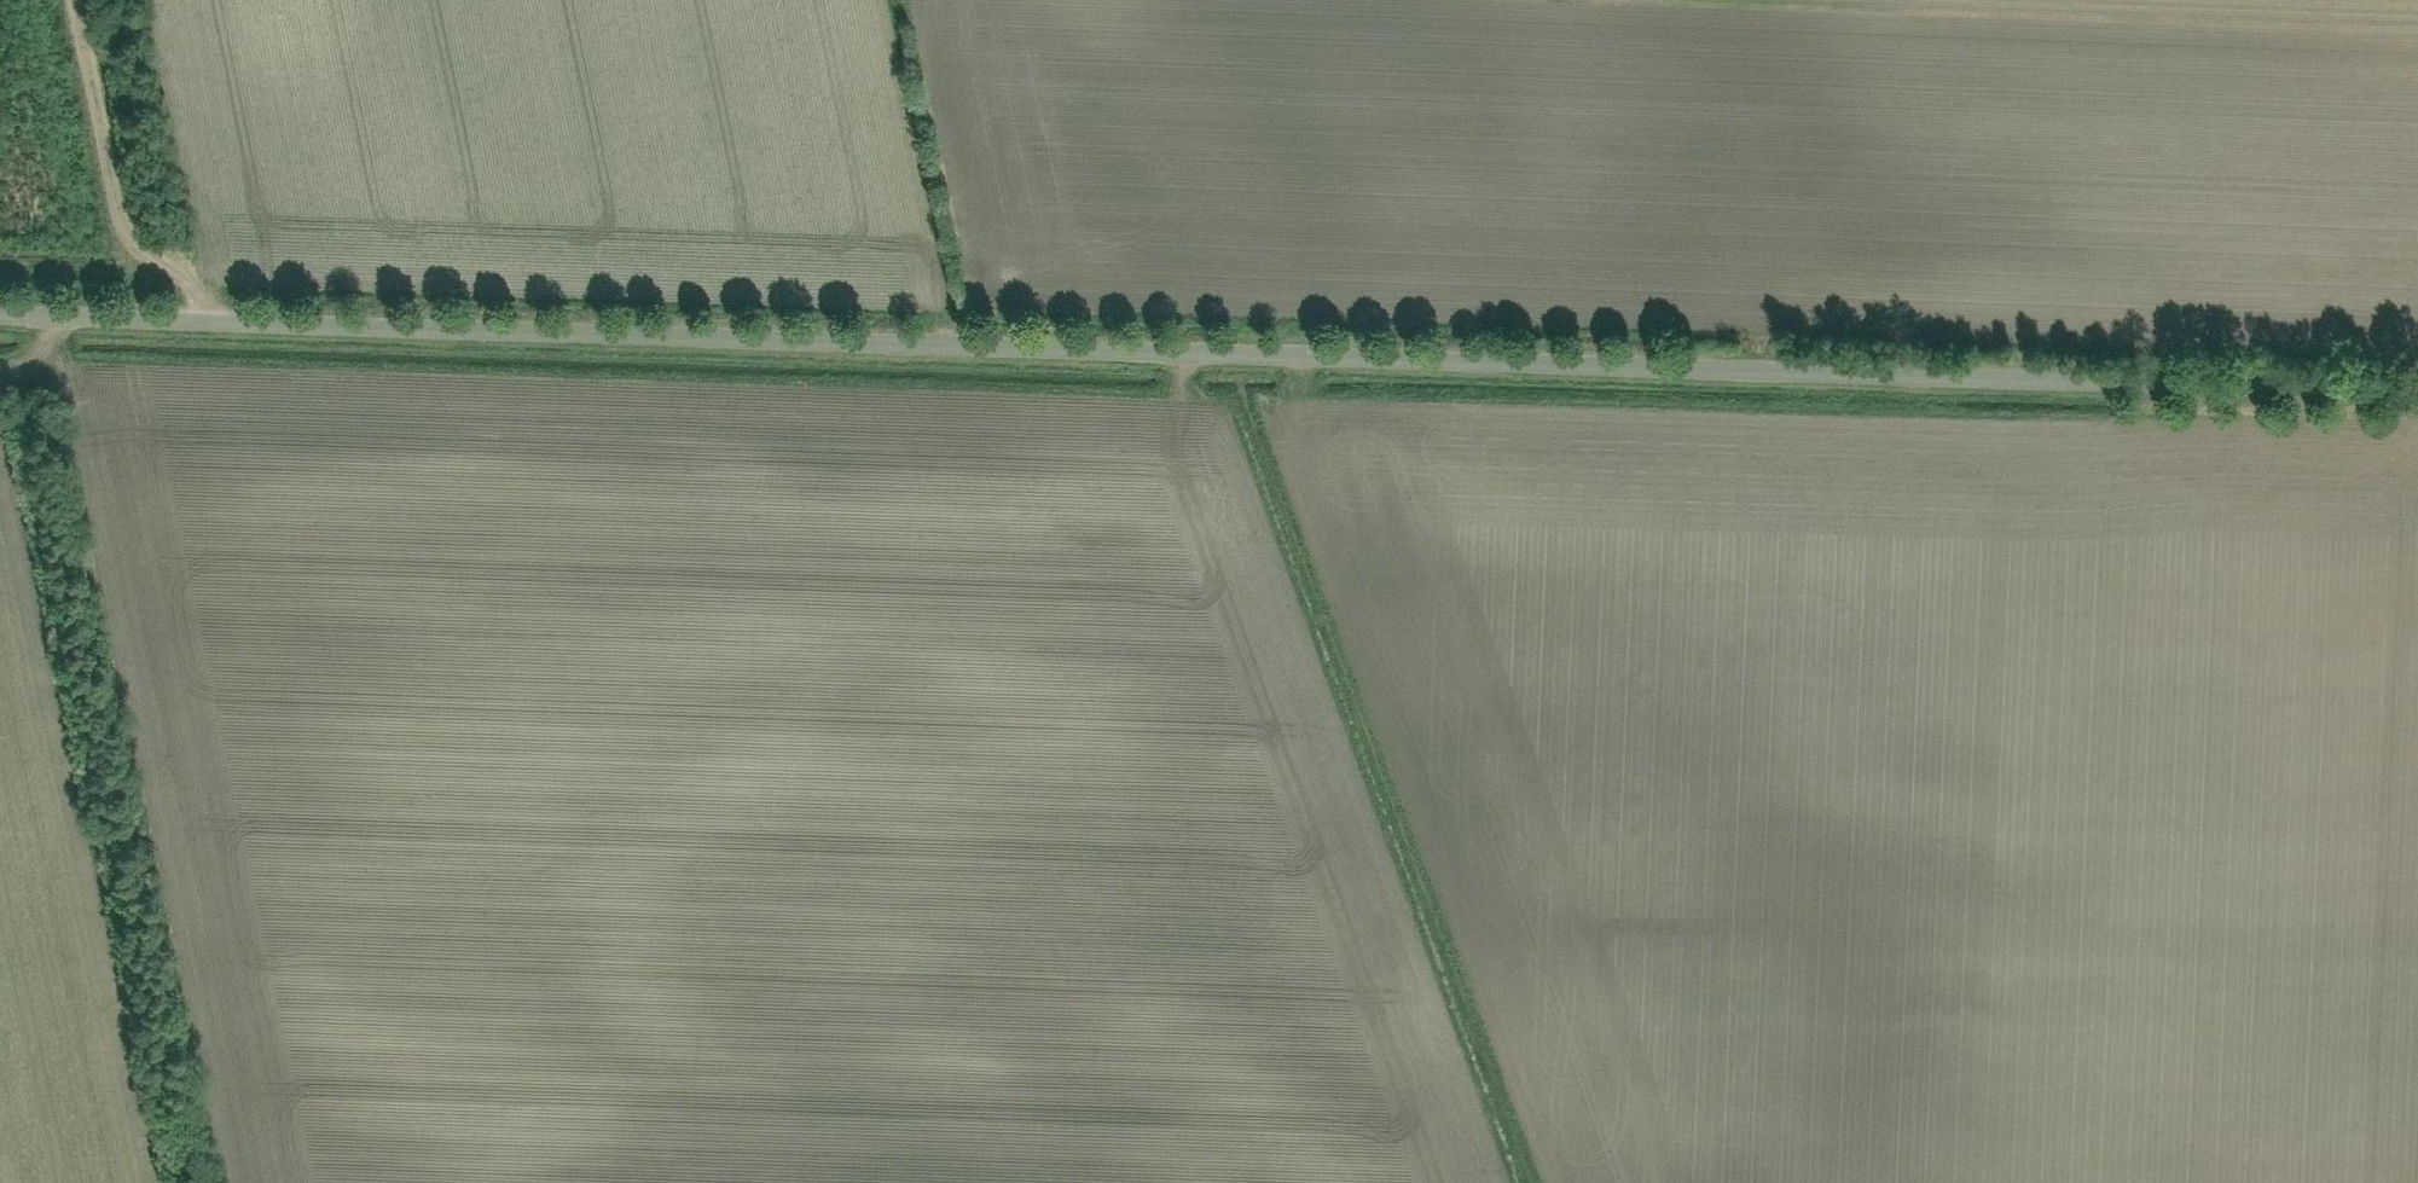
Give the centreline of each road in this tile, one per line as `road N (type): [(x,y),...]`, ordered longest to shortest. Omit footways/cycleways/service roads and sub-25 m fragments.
road 1 (unclassified): [(0,306),(2417,382)]

